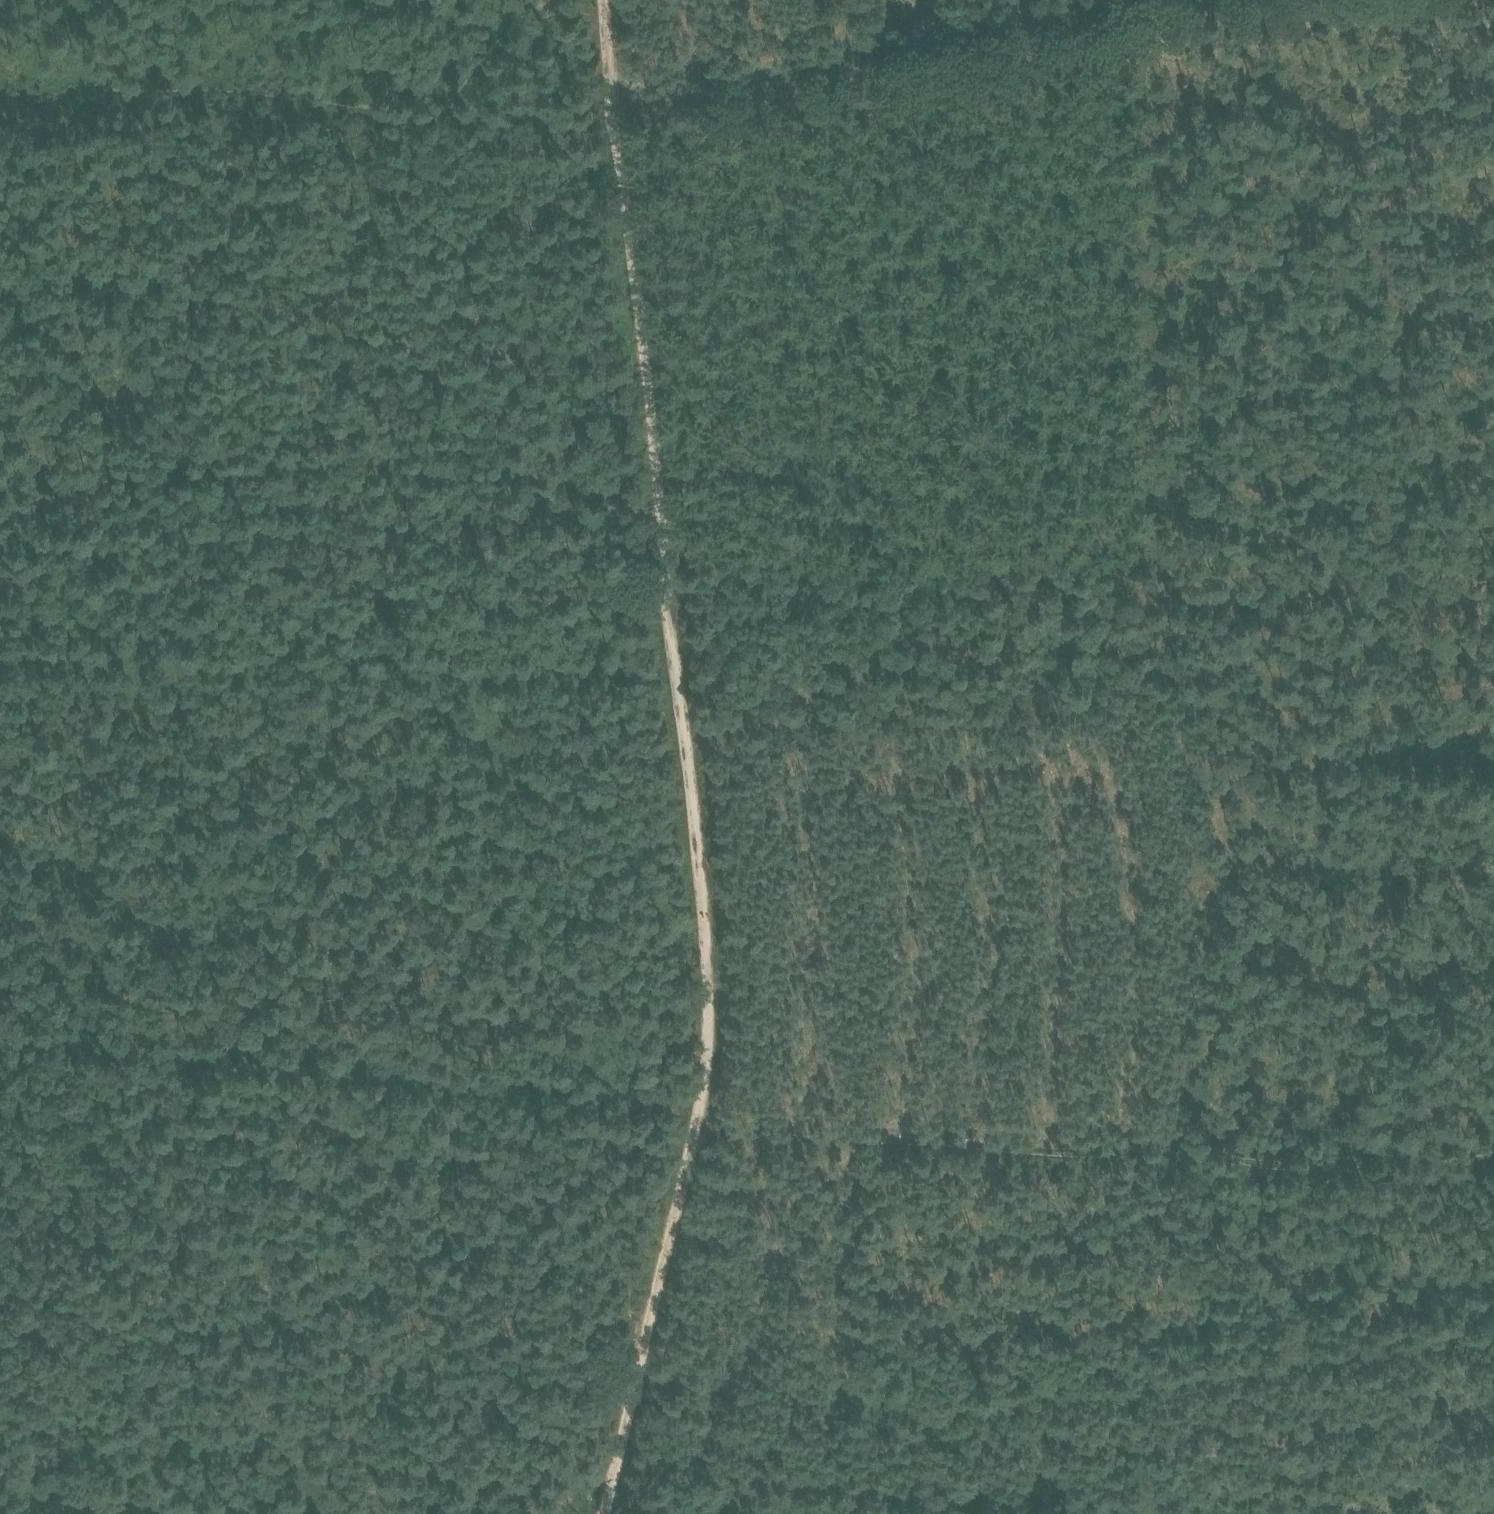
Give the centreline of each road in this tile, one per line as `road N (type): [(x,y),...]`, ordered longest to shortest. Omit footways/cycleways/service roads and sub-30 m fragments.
road 1 (track): [(607,0),(707,939),(709,1037),(694,1139),(606,1513)]

